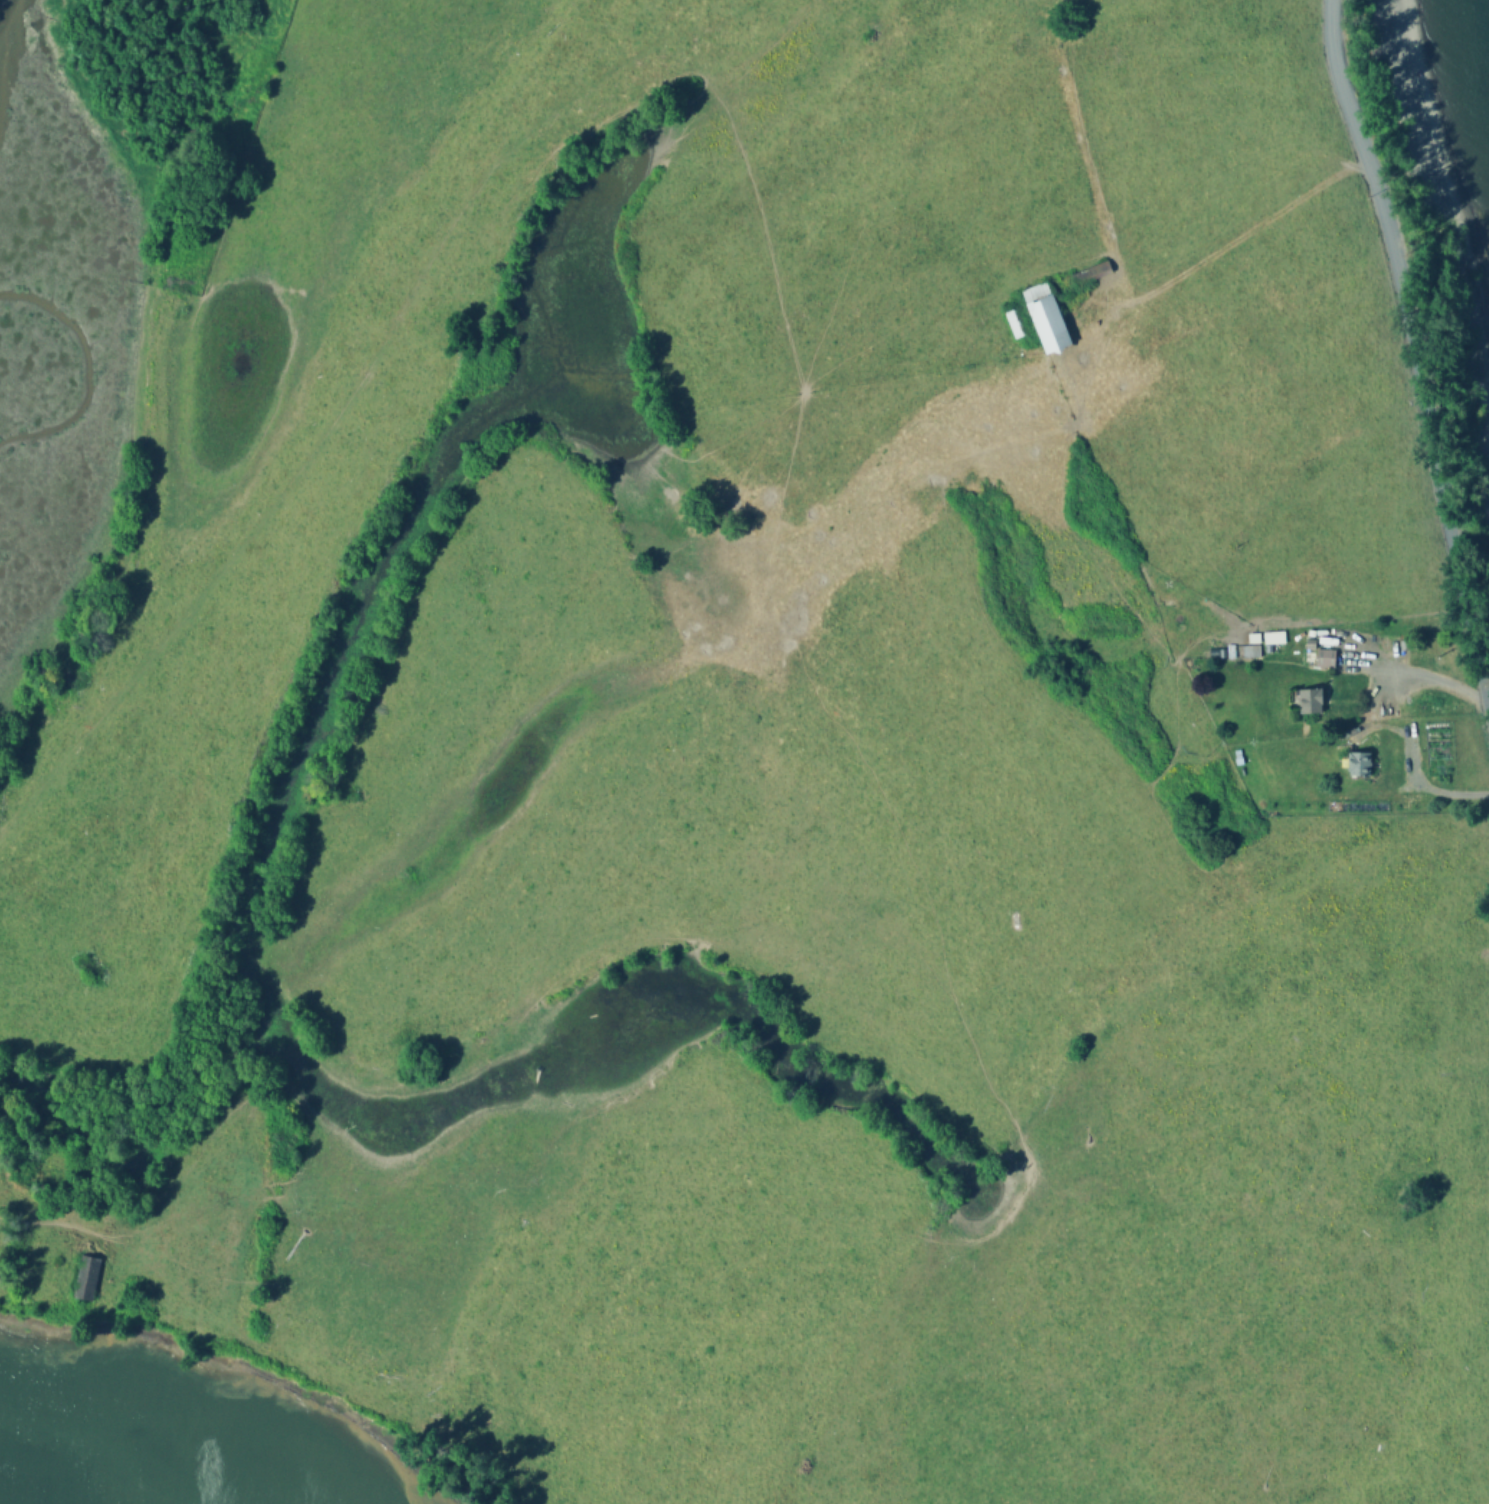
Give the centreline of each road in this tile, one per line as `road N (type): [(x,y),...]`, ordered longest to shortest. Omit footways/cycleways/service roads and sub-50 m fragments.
road 1 (track): [(598,0),(486,162),(324,435),(0,815)]
road 2 (track): [(1079,424),(951,466),(822,543),(797,539),(779,521),(793,478),(986,125),(964,34),(966,0)]
road 3 (residential): [(1488,694),(1387,228),(1329,54),(1329,0)]
road 4 (track): [(1079,424),(1067,365),(1113,316),(1366,164)]
road 5 (track): [(0,1202),(184,1290)]

